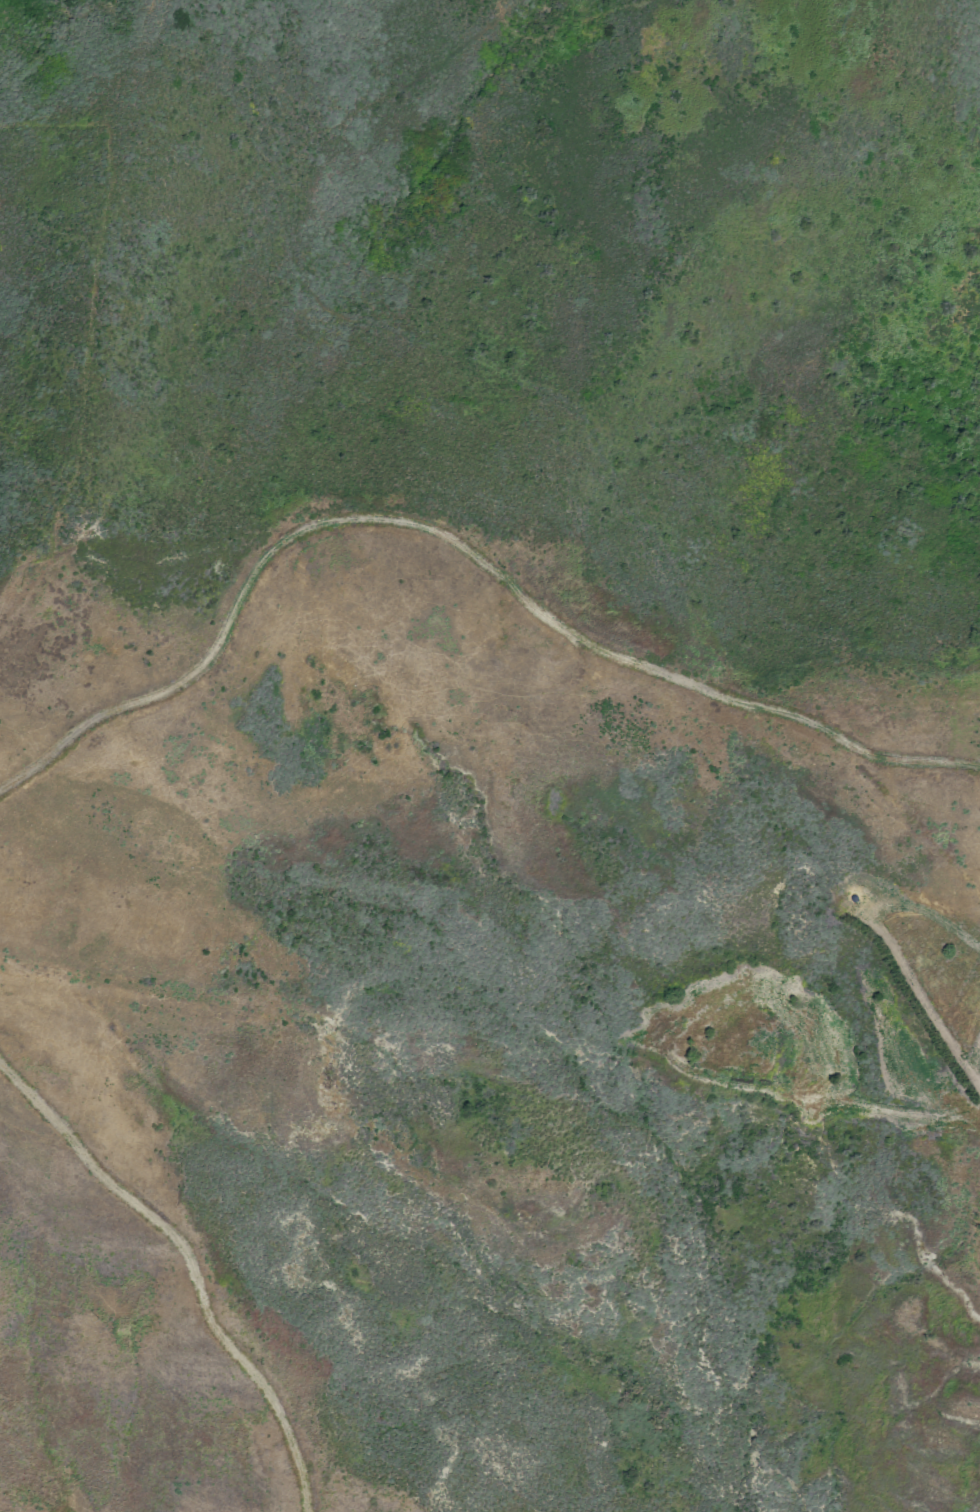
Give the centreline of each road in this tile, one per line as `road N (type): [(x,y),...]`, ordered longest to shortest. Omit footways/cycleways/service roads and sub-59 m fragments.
road 1 (residential): [(0,802),(46,776),(90,737),(192,693),(226,656),(280,562),(305,544),(369,536),(408,537),(454,554),(581,655),(618,670),(730,709),(804,724),(895,771),(979,776)]

